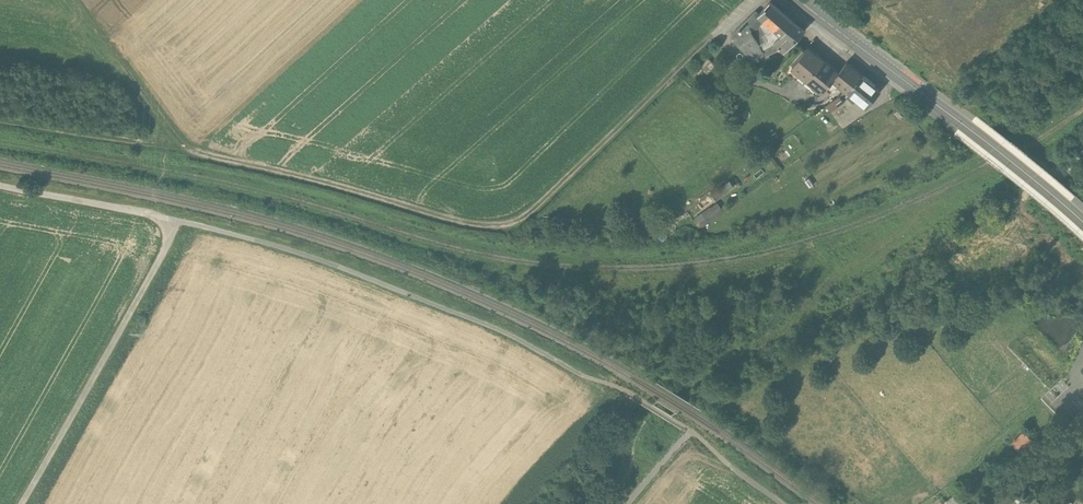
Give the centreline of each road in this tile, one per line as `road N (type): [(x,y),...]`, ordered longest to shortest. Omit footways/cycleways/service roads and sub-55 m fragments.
road 1 (track): [(173,220),(307,257),(498,331),(690,430)]
road 2 (tertiary): [(786,0),(977,132),(1082,221)]
road 3 (track): [(173,220),(165,251),(22,503)]
road 4 (track): [(0,186),(173,220)]
road 5 (track): [(165,141),(157,115),(80,0)]

